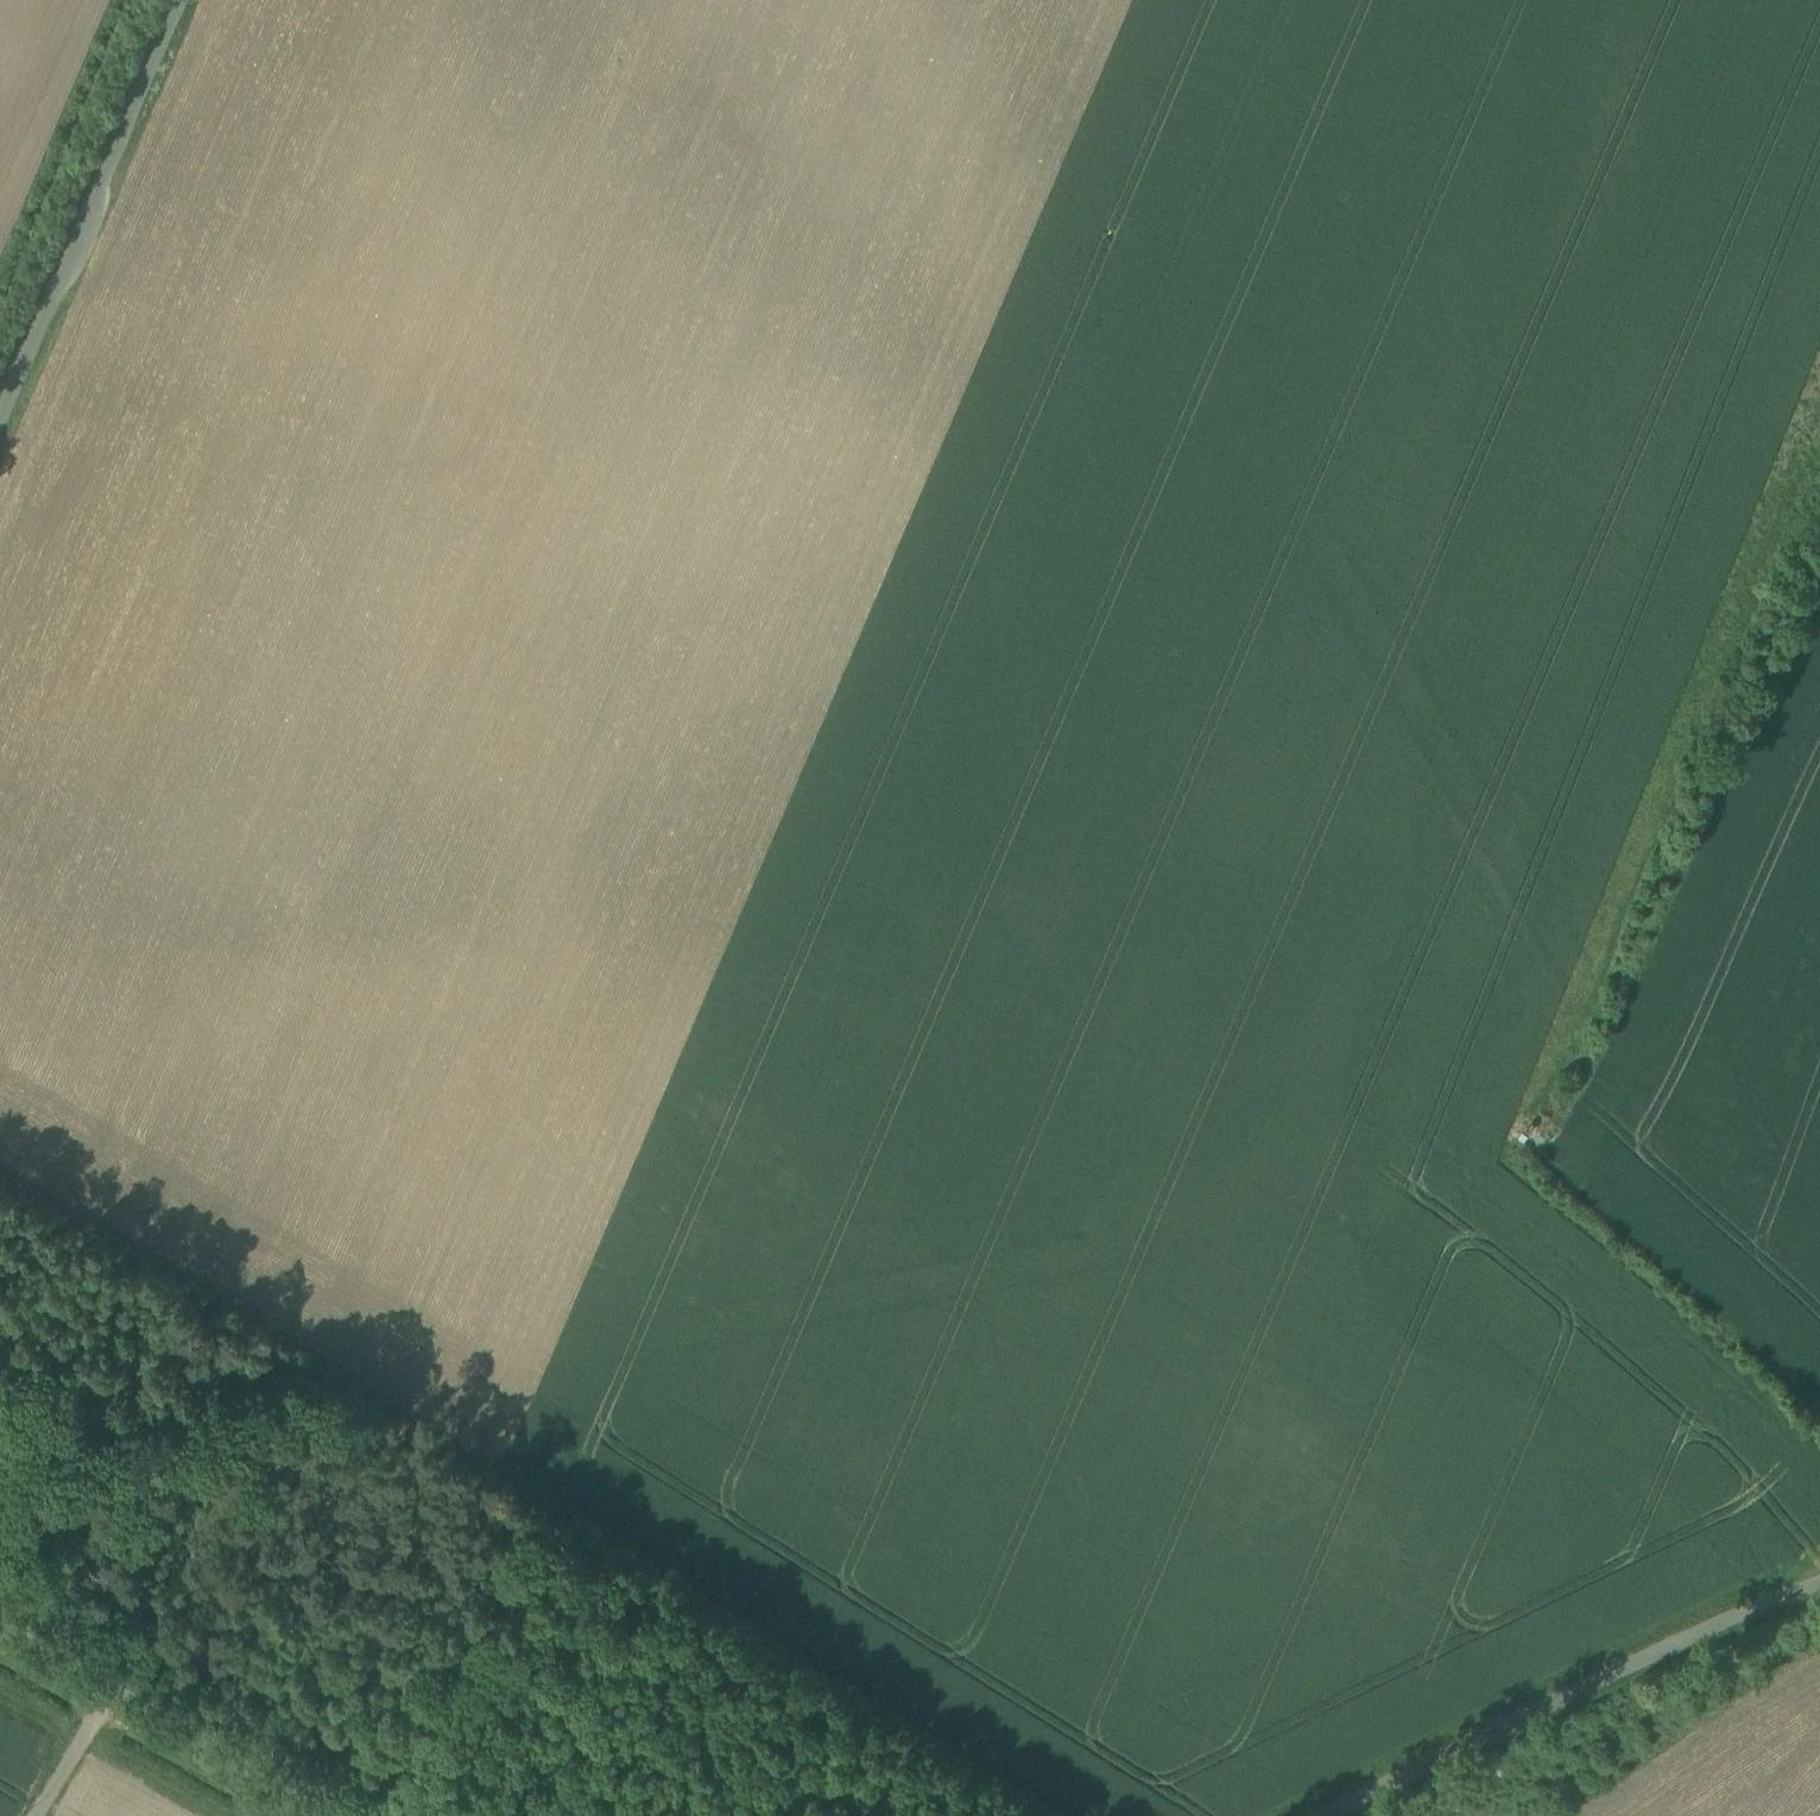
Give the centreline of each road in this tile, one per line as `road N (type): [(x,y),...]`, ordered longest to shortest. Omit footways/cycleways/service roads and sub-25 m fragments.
road 1 (unclassified): [(1320,1815),(1819,1582)]
road 2 (unclassified): [(0,417),(179,0)]
road 3 (unclassified): [(323,1815),(0,1629)]

